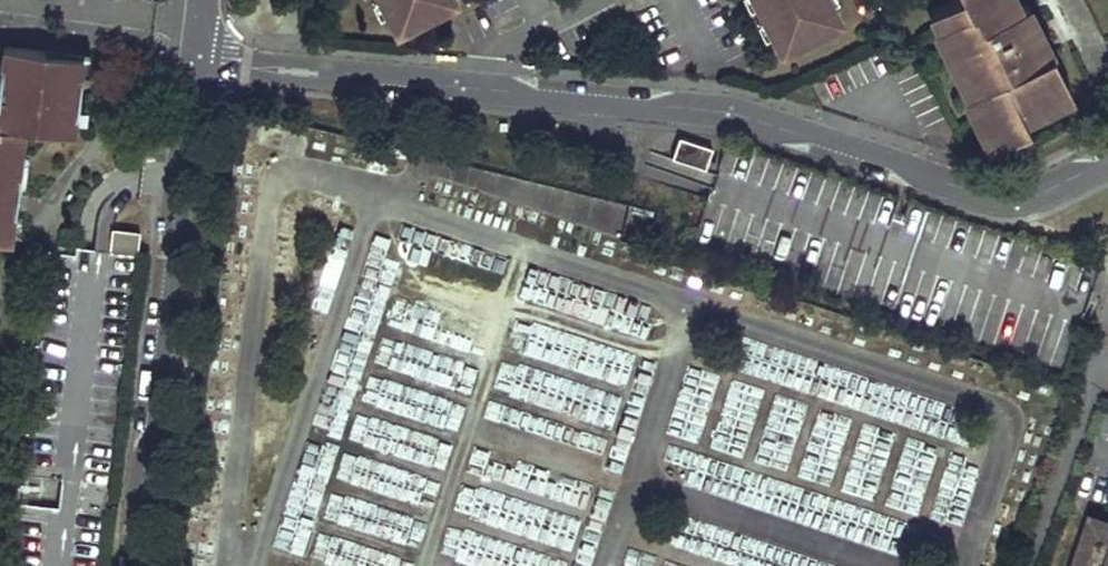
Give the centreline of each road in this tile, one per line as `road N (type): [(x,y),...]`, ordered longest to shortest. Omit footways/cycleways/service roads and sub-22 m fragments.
road 1 (residential): [(195,64),(742,111),(1013,202),(1107,159)]
road 2 (residential): [(195,64),(134,565)]

